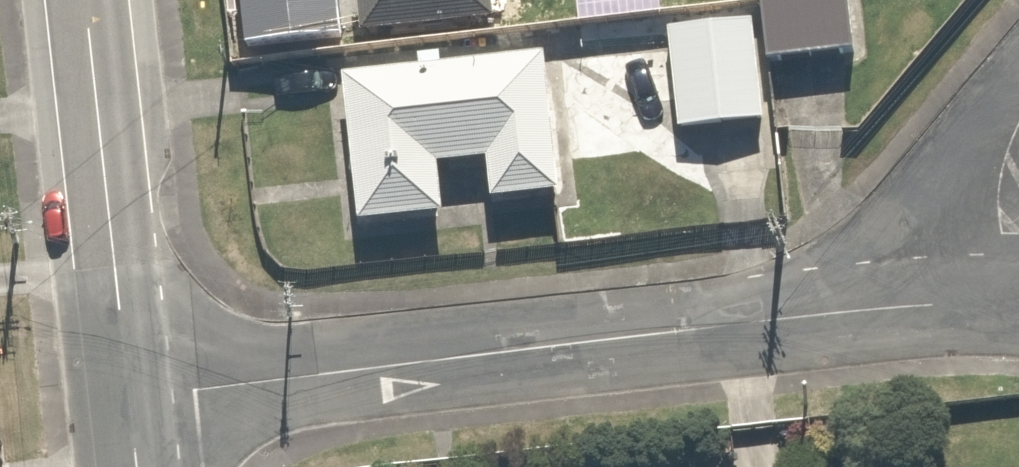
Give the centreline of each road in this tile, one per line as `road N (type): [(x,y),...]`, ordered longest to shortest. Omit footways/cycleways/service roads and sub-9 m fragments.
road 1 (residential): [(1010,304),(842,312),(131,399)]
road 2 (tertiary): [(87,0),(131,399)]
road 3 (residential): [(1018,169),(1010,304)]

